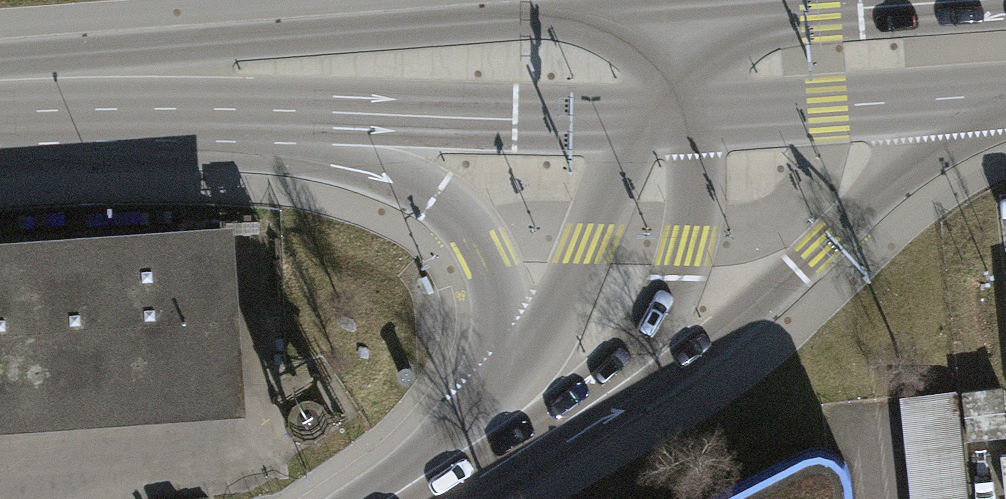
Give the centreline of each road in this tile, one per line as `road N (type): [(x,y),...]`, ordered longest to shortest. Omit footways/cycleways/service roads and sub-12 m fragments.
road 1 (primary): [(189,75),(270,153),(397,181),(472,226),(501,294),(509,381)]
road 2 (primary): [(189,75),(273,109),(673,112)]
road 3 (primary): [(629,376),(734,329),(822,255),(934,140),(1005,102)]
road 4 (primary): [(593,18),(246,43),(189,75)]
road 5 (primary): [(673,112),(1005,95)]
road 6 (primary): [(673,112),(627,157),(563,308),(509,381)]
road 7 (primary): [(629,376),(663,318),(699,202),(696,163),(673,112)]
road 8 (primary): [(825,10),(593,18)]
road 9 (primary): [(430,474),(526,449),(629,376)]
road 10 (primary): [(0,83),(189,75)]
road 11 (primary): [(825,10),(730,54),(673,112)]
road 12 (primary): [(975,0),(825,10)]
road 13 (primary): [(673,112),(644,53),(593,18)]
road 14 (primary): [(509,381),(430,474)]

